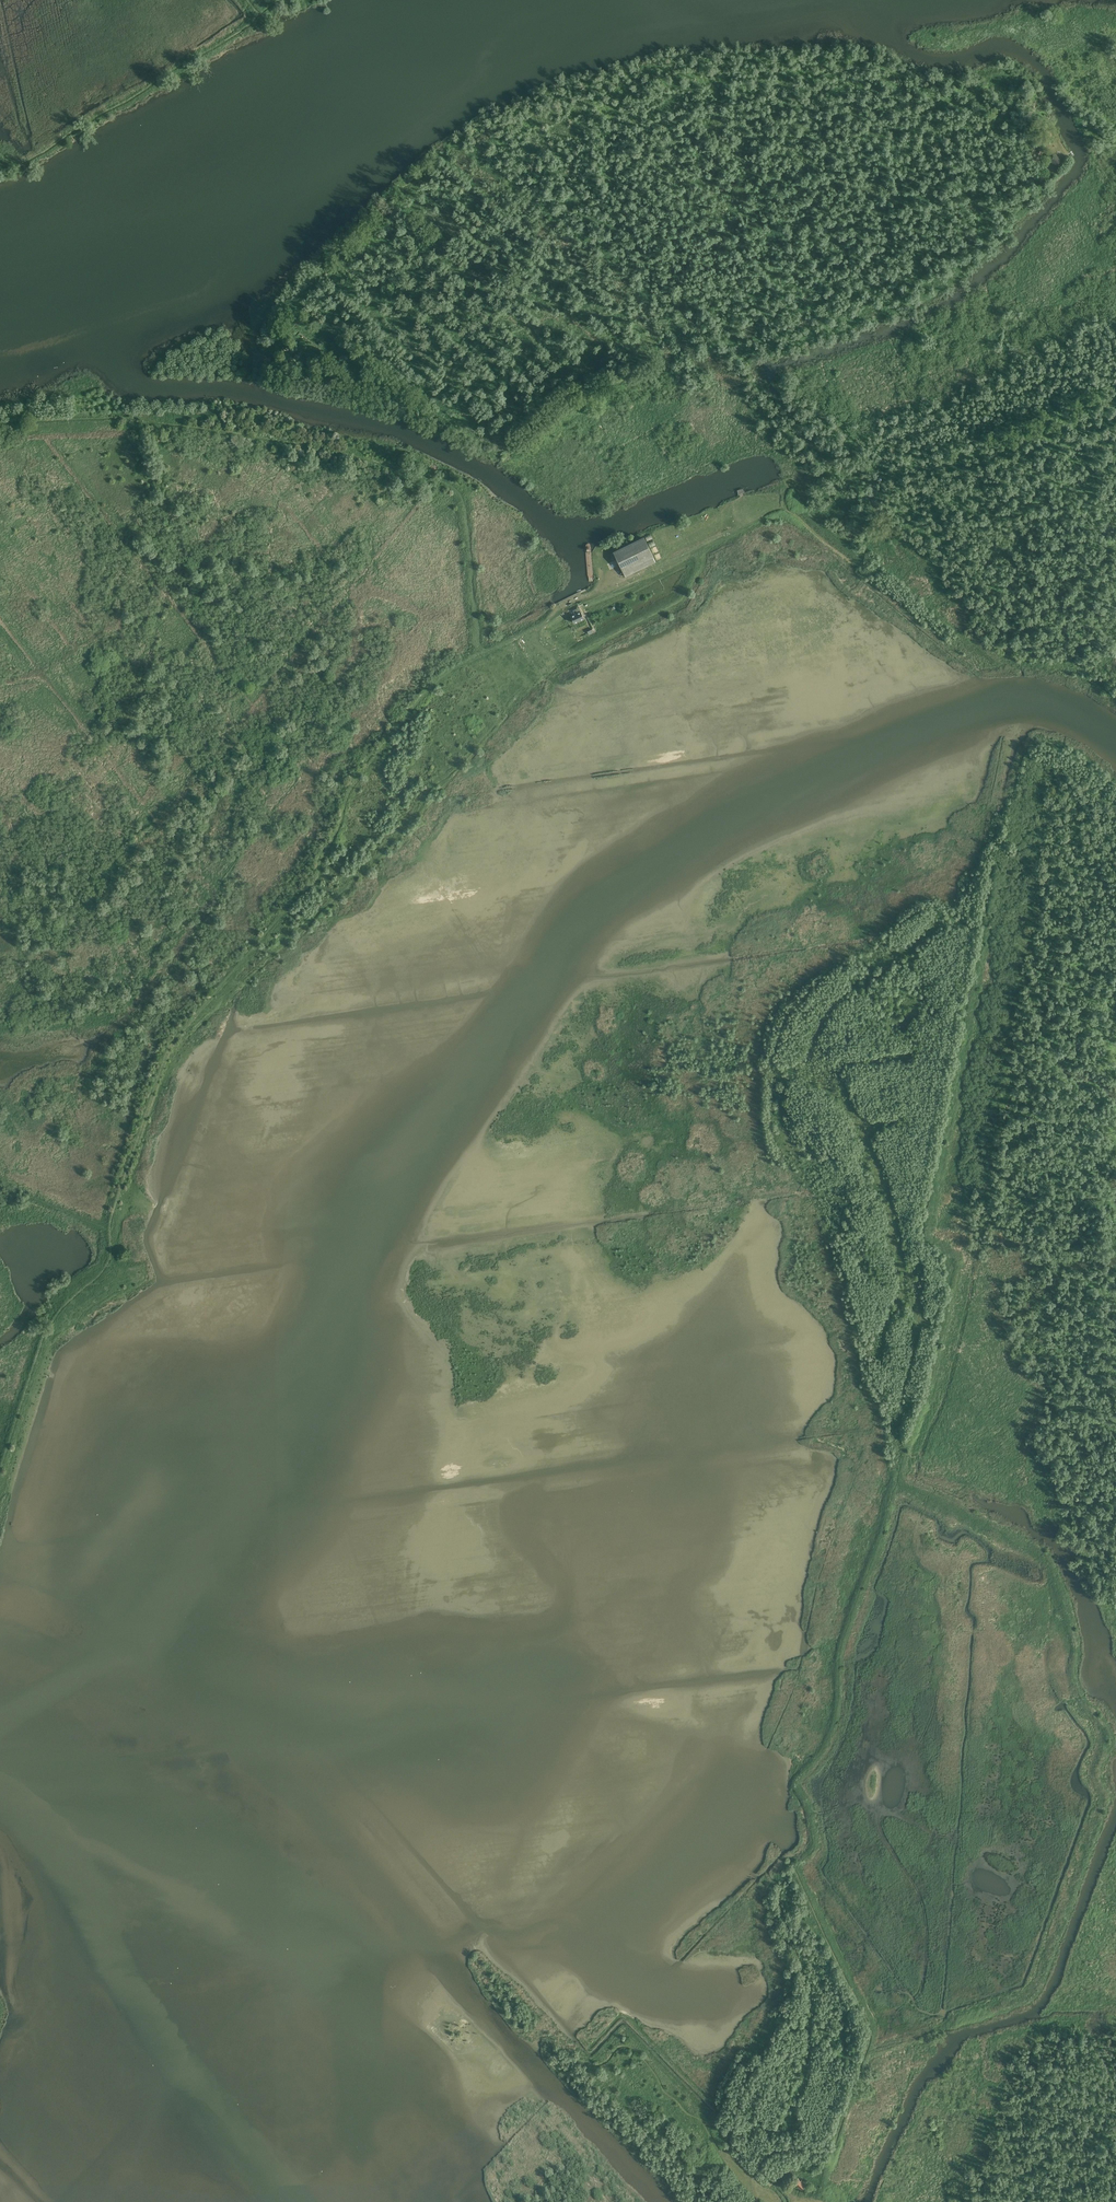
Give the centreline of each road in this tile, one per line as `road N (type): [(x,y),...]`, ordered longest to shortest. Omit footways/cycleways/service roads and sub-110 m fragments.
road 1 (track): [(482,653),(410,711),(348,794),(317,881),(166,1055),(111,1223),(104,1271),(55,1318),(0,1470)]
road 2 (track): [(0,423),(139,418),(290,443),(440,482),(463,501),(482,653),(544,624)]

